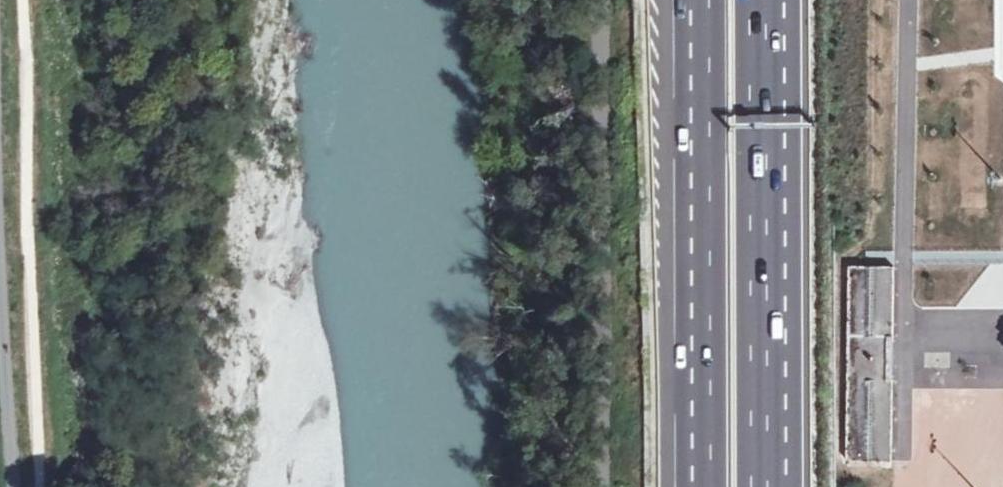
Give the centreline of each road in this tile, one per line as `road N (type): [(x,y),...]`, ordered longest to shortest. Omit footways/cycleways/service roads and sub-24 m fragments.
road 1 (motorway): [(766,486),(763,0)]
road 2 (motorway): [(700,0),(702,486)]

